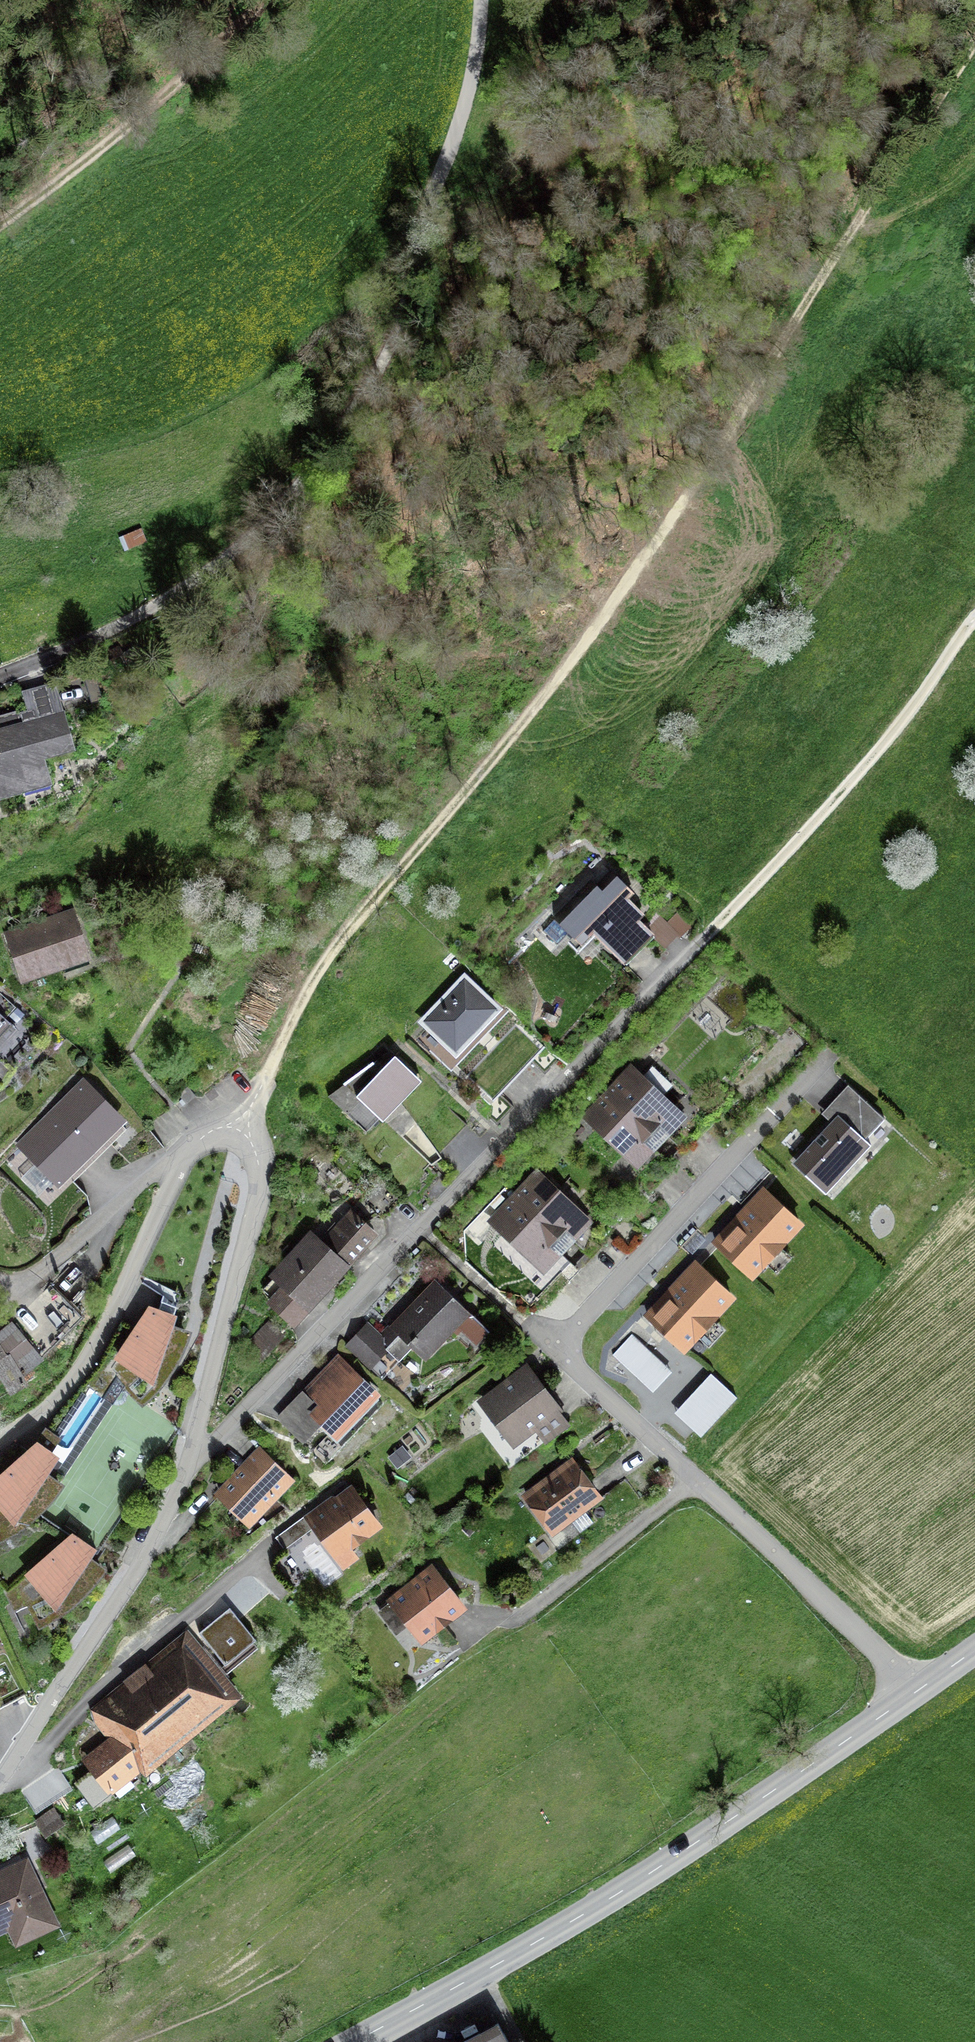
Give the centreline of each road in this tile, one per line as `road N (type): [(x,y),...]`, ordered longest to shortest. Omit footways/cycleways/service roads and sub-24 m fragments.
road 1 (track): [(974,38),(573,660),(311,980),(237,1133)]
road 2 (residential): [(823,1064),(584,1318),(571,1351),(580,1373),(917,1691)]
road 3 (residential): [(712,931),(189,1462)]
road 4 (tertiary): [(352,2041),(656,1870),(917,1691)]
road 5 (residential): [(189,1462),(260,1173),(255,1149),(237,1133),(208,1136),(181,1164)]
road 6 (track): [(712,931),(884,742),(974,618)]
road 7 (residential): [(189,1462),(152,1540),(0,1781)]
road 8 (track): [(0,224),(175,85),(257,0)]
road 9 (residential): [(181,1164),(86,1359),(43,1410),(0,1439)]
road 10 (unclassified): [(481,0),(470,86),(417,243)]
road 11 (residential): [(0,1282),(36,1274),(150,1176),(181,1164)]
road 12 (residential): [(179,593),(0,674)]
road 13 (track): [(974,168),(918,209),(850,234)]

